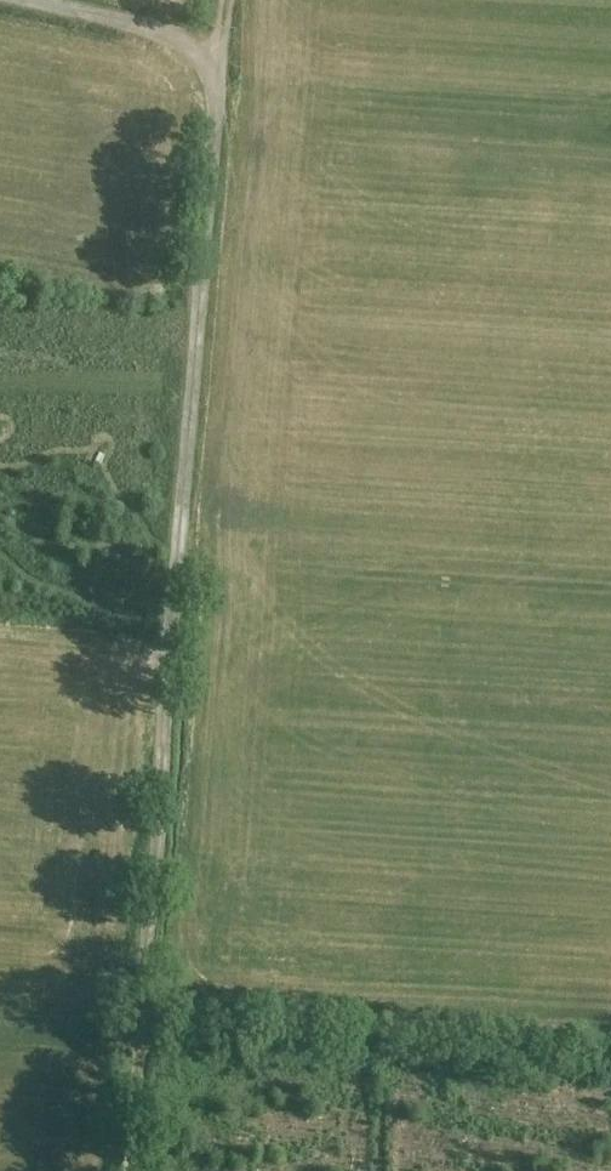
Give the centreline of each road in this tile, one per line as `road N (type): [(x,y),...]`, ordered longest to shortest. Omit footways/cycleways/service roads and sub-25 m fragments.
road 1 (track): [(141,1024),(226,0)]
road 2 (track): [(39,0),(149,24),(181,40),(219,96)]
road 3 (track): [(141,1024),(128,1170)]

